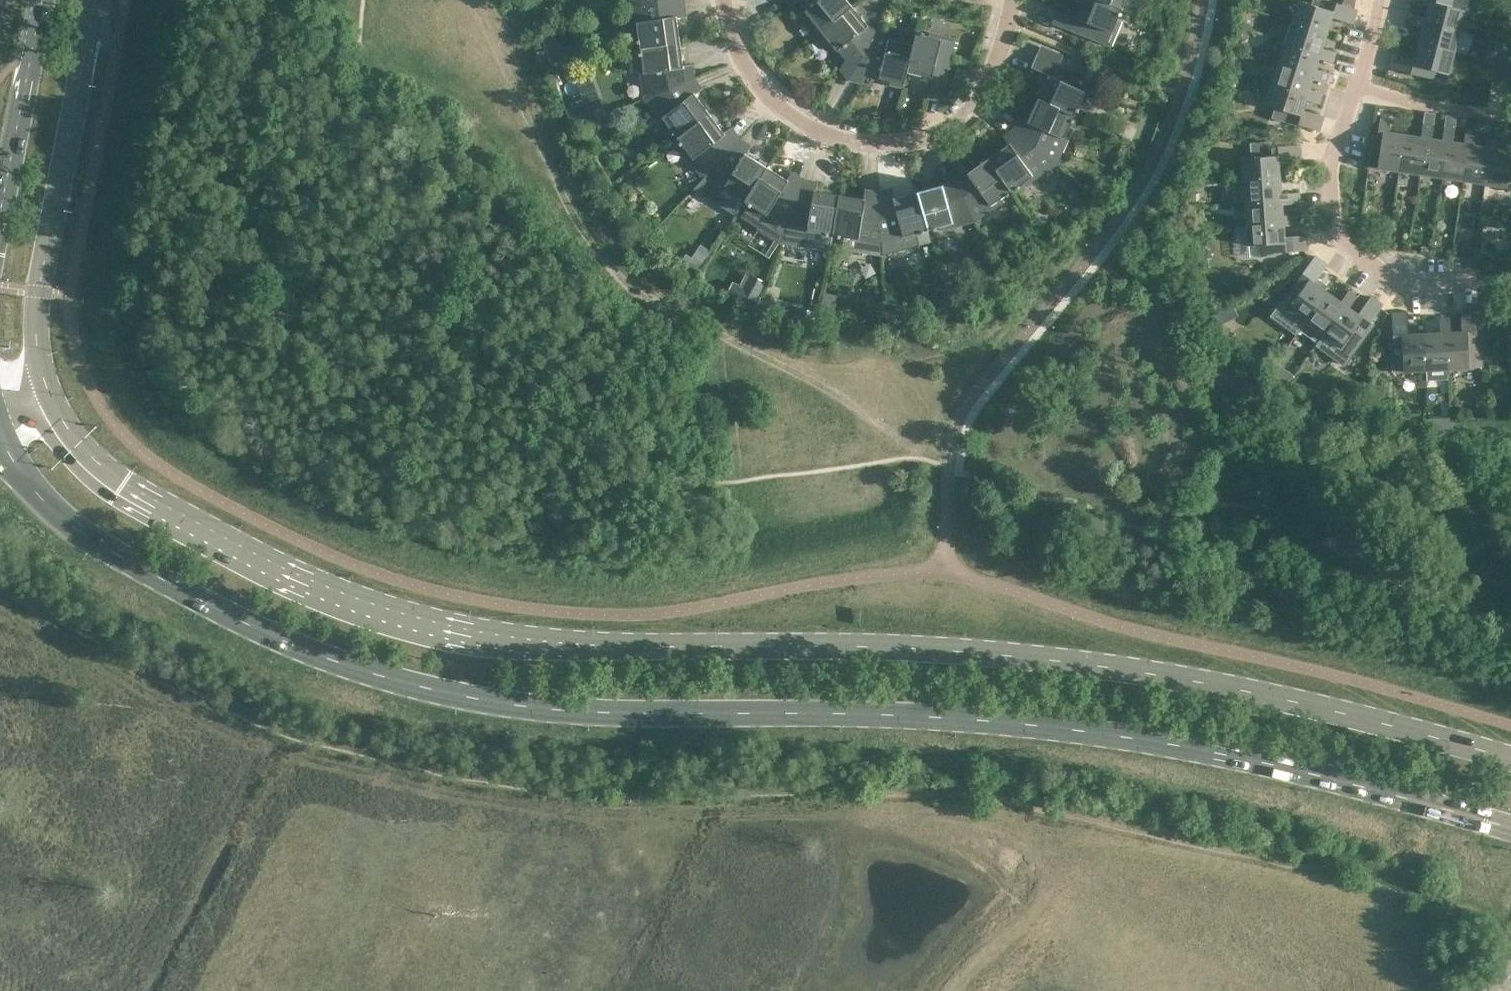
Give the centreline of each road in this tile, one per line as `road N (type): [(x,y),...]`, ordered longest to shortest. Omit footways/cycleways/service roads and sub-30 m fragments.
road 1 (secondary): [(1510,760),(1202,680),(1045,659),(483,635),(320,587),(246,550),(127,483),(53,401)]
road 2 (secondary): [(1,440),(60,515),(196,600),(308,654),(439,694),(556,710),(1028,723),(1270,760),(1428,800)]
road 3 (residential): [(1012,0),(994,72),(977,102),(945,130),(901,143),(855,141),(776,107),(734,40),(725,0)]
road 4 (secondary): [(53,401),(35,332),(37,292),(96,0)]
road 5 (unclassified): [(1510,284),(1375,272),(1324,230),(1327,164),(1357,85)]
road 6 (secondary): [(44,0),(0,226)]
road 7 (unclassified): [(1357,85),(1390,99),(1510,116)]

